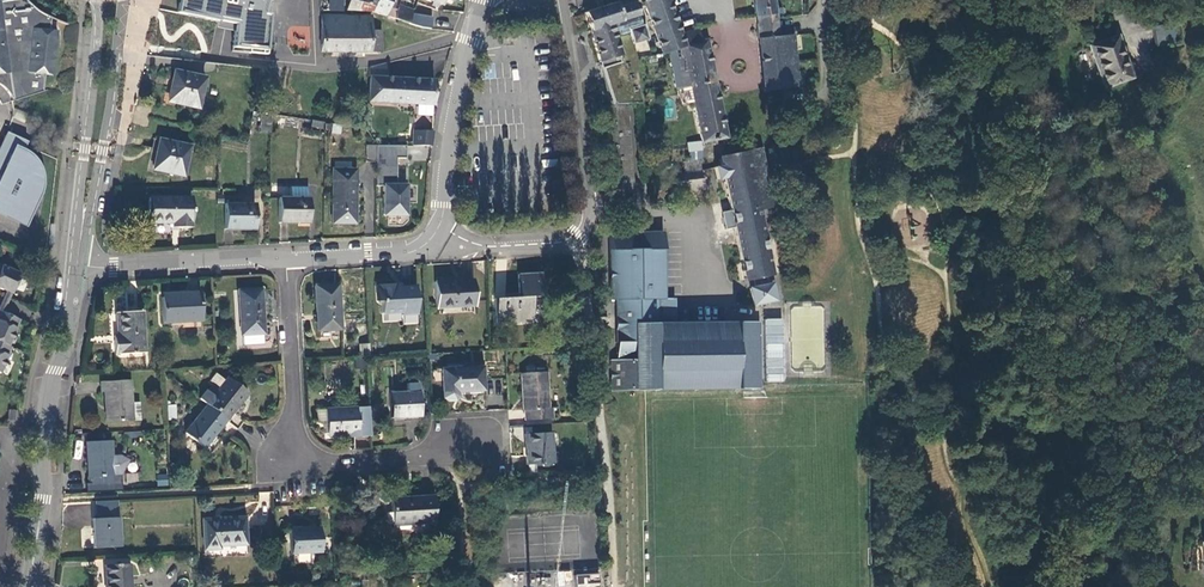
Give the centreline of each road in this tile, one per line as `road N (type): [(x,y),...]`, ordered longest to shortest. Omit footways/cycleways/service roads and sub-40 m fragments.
road 1 (residential): [(288,258),(297,456),(327,467),(436,456),(473,445)]
road 2 (tertiary): [(77,262),(53,370),(28,586)]
road 3 (tertiary): [(77,262),(124,0)]
road 4 (tertiary): [(95,0),(77,262)]
road 5 (residential): [(434,241),(482,0)]
road 6 (residential): [(579,237),(585,218),(563,0)]
road 7 (residential): [(77,262),(113,268),(288,258)]
road 8 (residential): [(288,258),(408,252),(434,241)]
road 9 (residential): [(434,241),(490,247),(579,237)]

